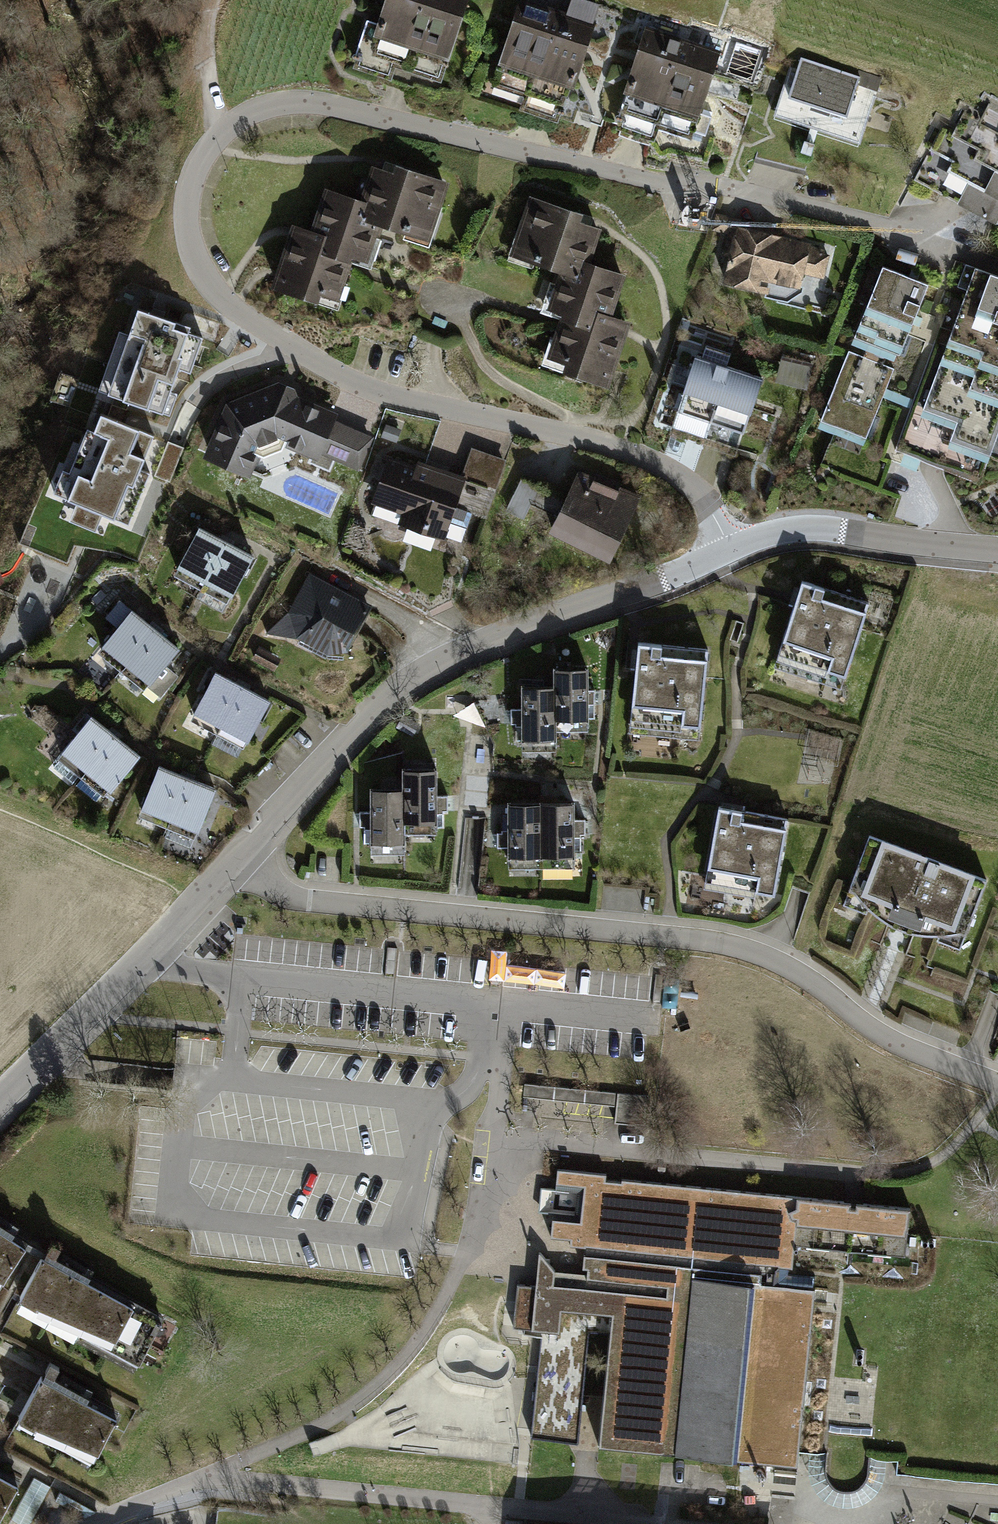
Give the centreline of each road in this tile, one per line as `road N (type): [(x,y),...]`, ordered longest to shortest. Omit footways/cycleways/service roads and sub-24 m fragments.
road 1 (residential): [(913,231),(707,182),(689,193),(290,101),(241,119),(202,156),(187,221),(199,265),(224,300),(279,342),(410,403),(655,461),(705,496),(738,546)]
road 2 (residential): [(237,861),(283,893),(309,901),(740,945),(901,1045),(997,1087)]
road 3 (tertiary): [(237,861),(392,696),(475,645),(738,546)]
road 4 (tertiary): [(0,1100),(143,965),(237,861)]
road 5 (track): [(997,836),(845,809),(796,976)]
road 6 (tertiary): [(738,546),(785,529),(836,528),(997,548)]
road 7 (track): [(222,0),(210,67),(212,100),(229,128)]

